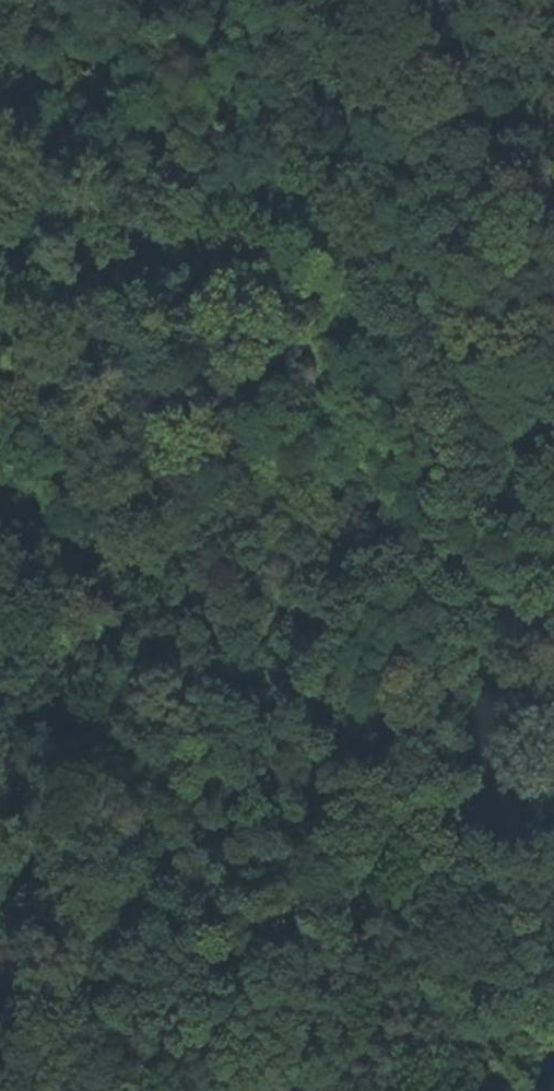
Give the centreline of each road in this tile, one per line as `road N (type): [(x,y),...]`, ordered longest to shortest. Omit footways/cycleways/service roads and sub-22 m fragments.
road 1 (track): [(553,487),(479,553),(394,674),(346,798),(167,1090)]
road 2 (unclassified): [(163,0),(0,85)]

